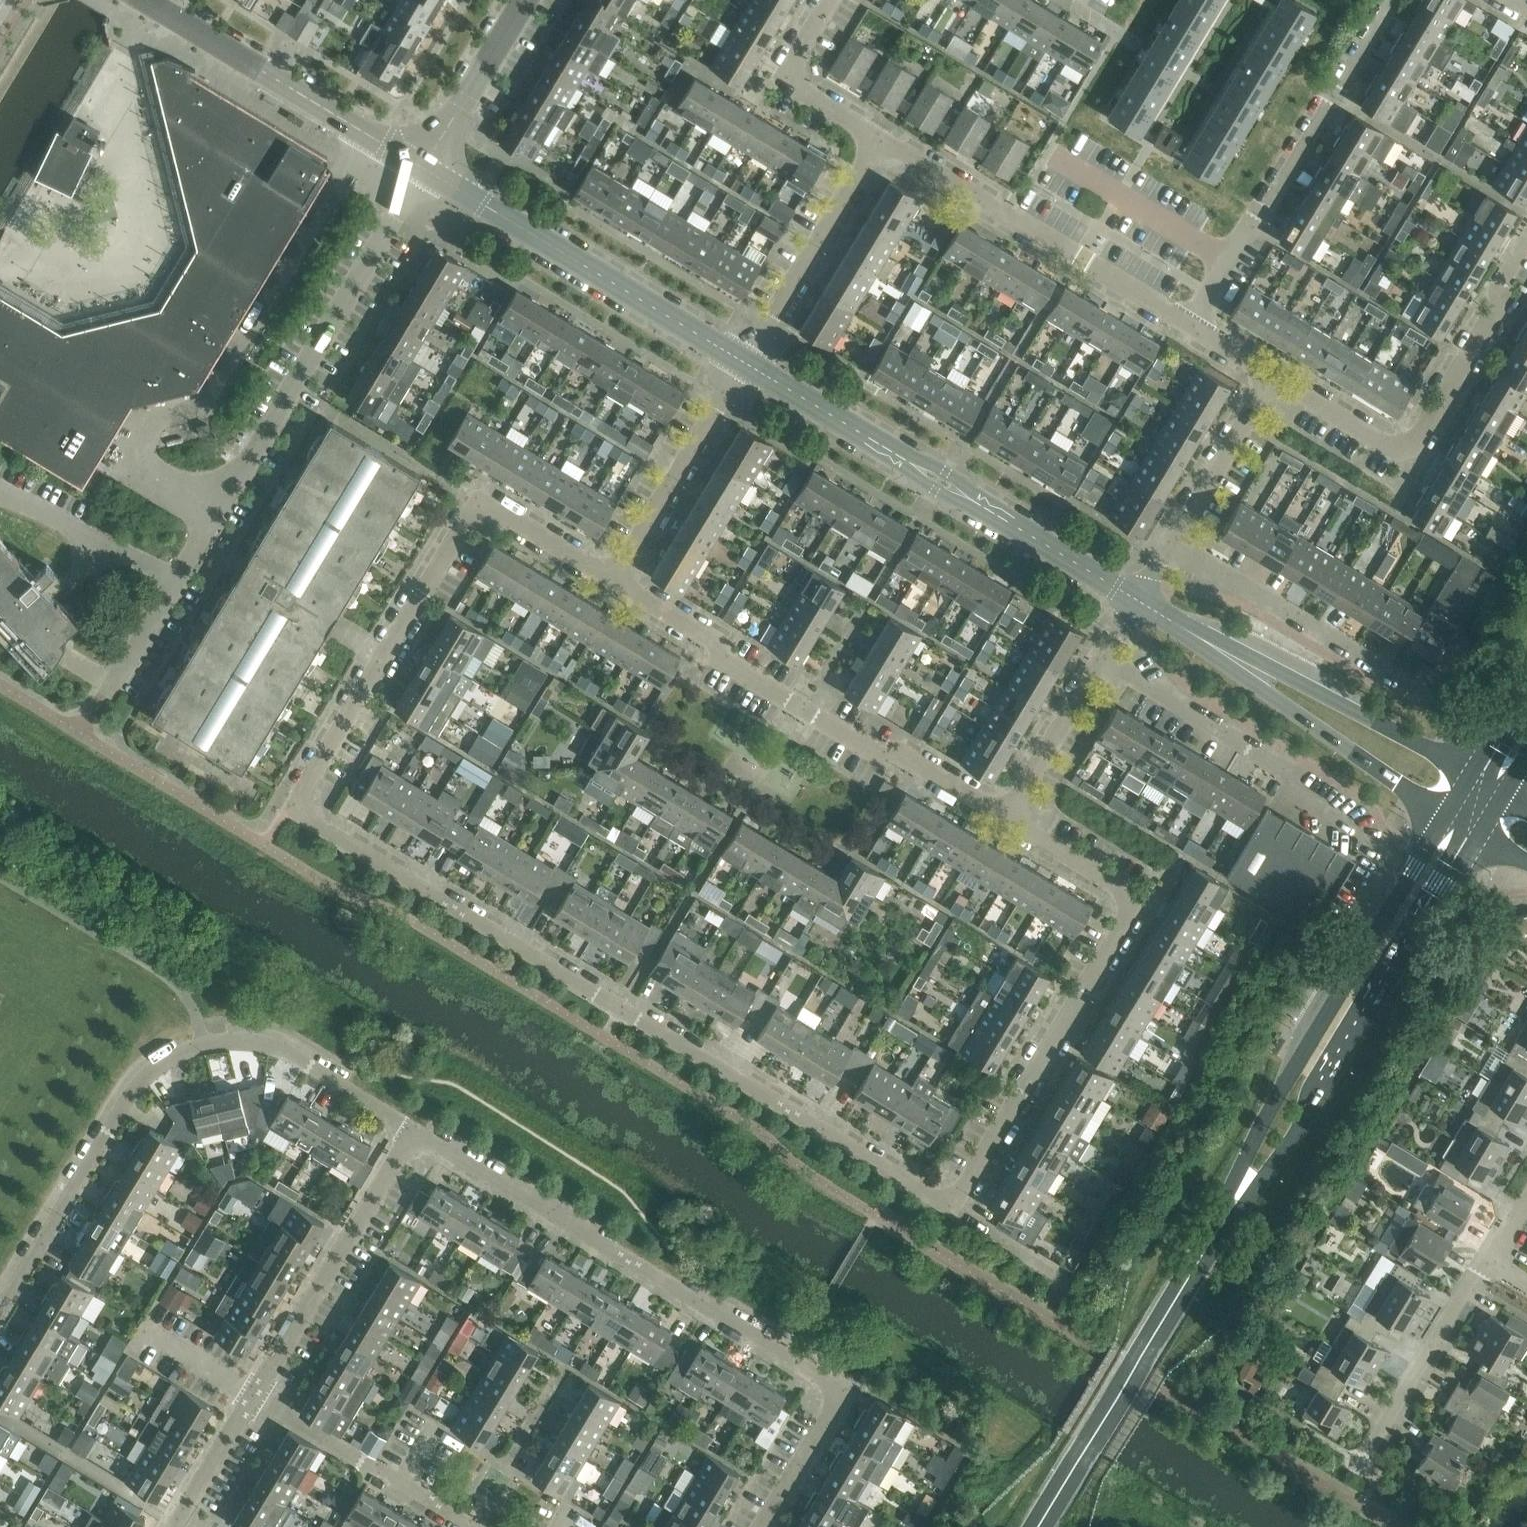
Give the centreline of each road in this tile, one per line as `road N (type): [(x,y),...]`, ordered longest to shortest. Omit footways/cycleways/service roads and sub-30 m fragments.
road 1 (residential): [(1007,817),(1114,882),(1128,905),(1126,921),(951,1203),(306,816),(300,794),(465,523),(480,510),(502,513),(615,580)]
road 2 (residential): [(415,1131),(834,1394),(837,1414),(769,1526)]
road 3 (residential): [(112,678),(423,168)]
road 4 (residential): [(0,1317),(134,1096),(190,1051),(225,1042),(276,1050),(415,1131)]
road 5 (secondary): [(1449,818),(1272,1105),(1186,1290)]
road 6 (secondary): [(1186,1290),(1296,1137),(1338,1052),(1474,834)]
road 7 (residential): [(615,580),(709,637),(724,661),(880,756),(912,759),(1007,817)]
road 8 (tertiary): [(1136,599),(743,364)]
road 9 (residential): [(1274,377),(1387,444),(1423,431),(1526,239)]
road 10 (residential): [(1189,324),(1393,0)]
road 11 (tertiary): [(743,364),(423,168)]
road 12 (residential): [(1189,324),(882,136)]
road 13 (tertiary): [(1475,778),(1291,676),(1176,623)]
road 14 (tertiary): [(1176,623),(1449,818)]
road 15 (tertiary): [(423,168),(147,0)]
road 16 (residential): [(1358,830),(1298,792),(1290,773),(1099,660)]
road 17 (residential): [(253,1396),(415,1131)]
road 18 (residential): [(1422,692),(1175,540)]
road 19 (secondary): [(1042,1526),(1186,1290)]
road 20 (residential): [(743,364),(882,136)]
road 21 (residential): [(615,580),(743,364)]
road 22 (residential): [(1364,1465),(1489,1263)]
road 23 (tertiary): [(423,168),(529,0)]
road 24 (residential): [(882,136),(794,81),(802,45),(830,0)]
road 25 (residential): [(1175,540),(1274,377)]
road 26 (residential): [(1007,817),(1099,660)]
road 27 (residential): [(403,1486),(253,1396)]
road 28 (residential): [(176,1526),(253,1396)]

